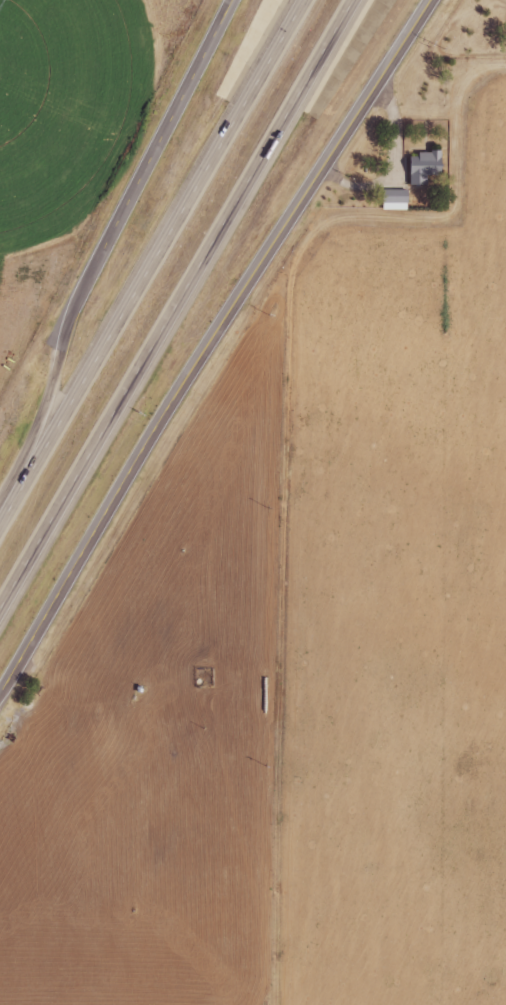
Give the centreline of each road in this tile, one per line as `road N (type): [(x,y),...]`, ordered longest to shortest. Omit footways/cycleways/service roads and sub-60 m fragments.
road 1 (tertiary): [(0,698),(153,432),(425,0)]
road 2 (residential): [(275,1004),(296,208)]
road 3 (motorway): [(0,616),(367,0)]
road 4 (motorway): [(312,0),(0,524)]
road 5 (tertiary): [(228,0),(74,307)]
road 6 (motorway): [(74,307),(0,517)]

